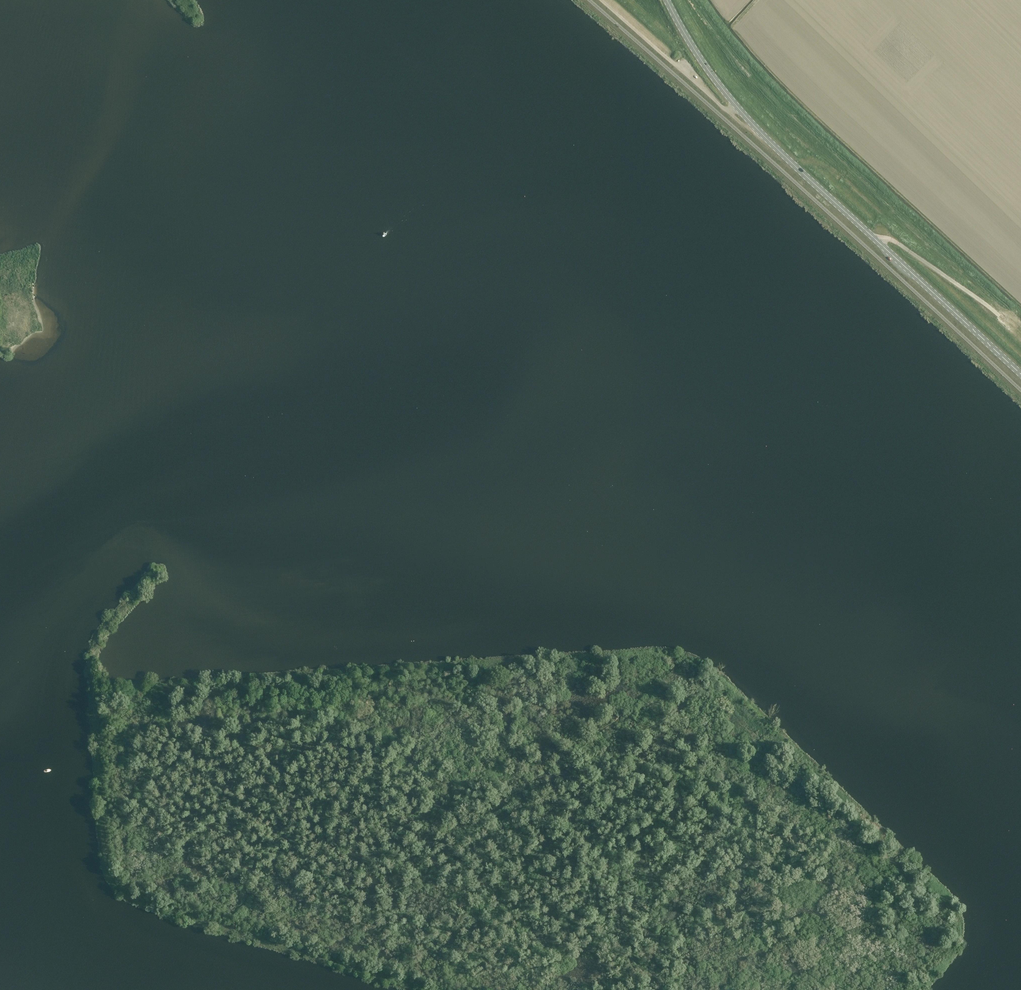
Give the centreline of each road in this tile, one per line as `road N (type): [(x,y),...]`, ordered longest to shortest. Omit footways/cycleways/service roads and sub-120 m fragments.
road 1 (secondary): [(1020,374),(759,131),(666,0)]
road 2 (track): [(602,0),(763,135)]

